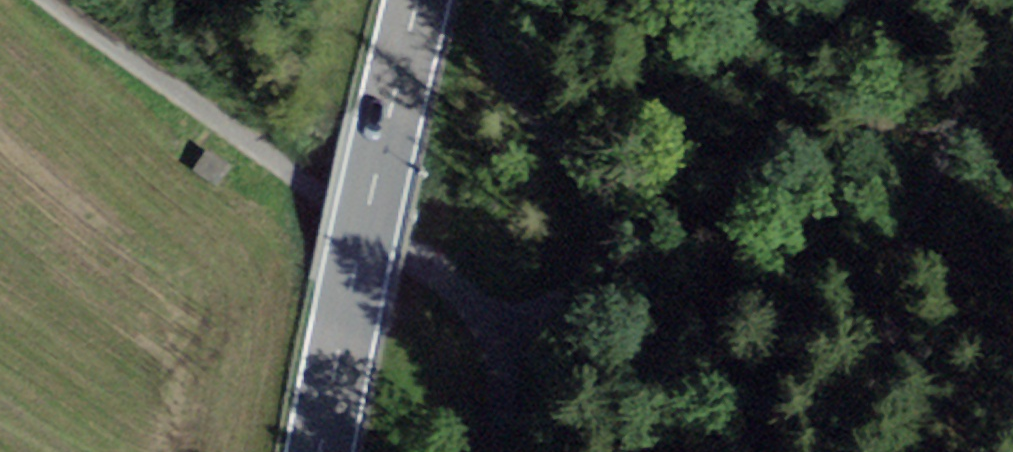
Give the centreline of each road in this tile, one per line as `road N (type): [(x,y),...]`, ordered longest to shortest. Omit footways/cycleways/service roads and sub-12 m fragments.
road 1 (unclassified): [(62,0),(424,271),(489,308),(544,307),(574,282),(592,245),(593,206)]
road 2 (secondary): [(416,0),(315,451)]
road 3 (track): [(593,206),(577,169),(508,79),(490,0)]
road 4 (track): [(511,451),(489,308)]

